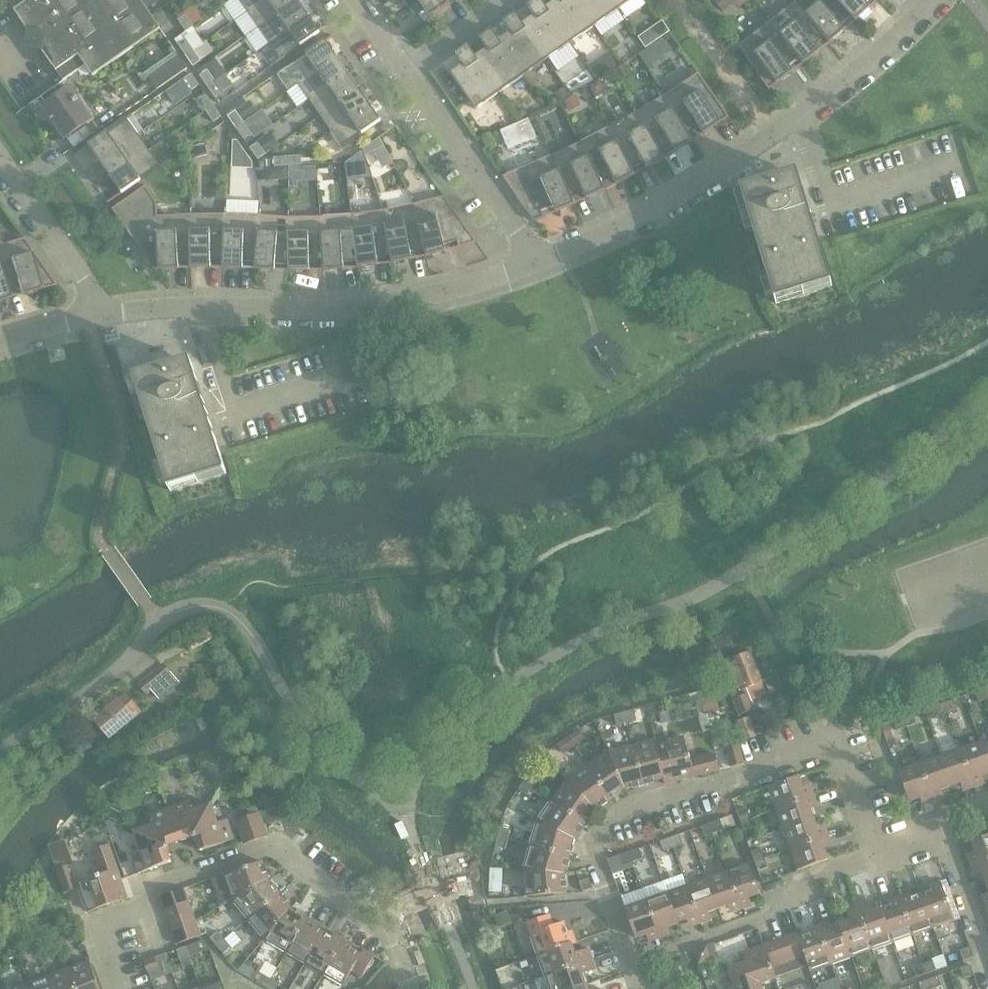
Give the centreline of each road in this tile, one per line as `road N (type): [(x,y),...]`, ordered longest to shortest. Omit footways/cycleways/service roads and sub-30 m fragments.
road 1 (residential): [(530,264),(770,131),(930,0)]
road 2 (residential): [(92,315),(370,306),(530,264)]
road 3 (residential): [(631,967),(596,856),(626,809),(841,743)]
road 4 (unclassified): [(151,907),(150,891),(279,844),(393,937),(413,988)]
road 5 (unclassified): [(631,967),(785,909),(795,887),(877,853)]
road 6 (residential): [(530,264),(407,64)]
road 7 (unclassified): [(92,315),(90,288),(0,158)]
road 8 (residential): [(987,959),(945,823)]
road 9 (unclassified): [(121,988),(100,925),(151,907)]

